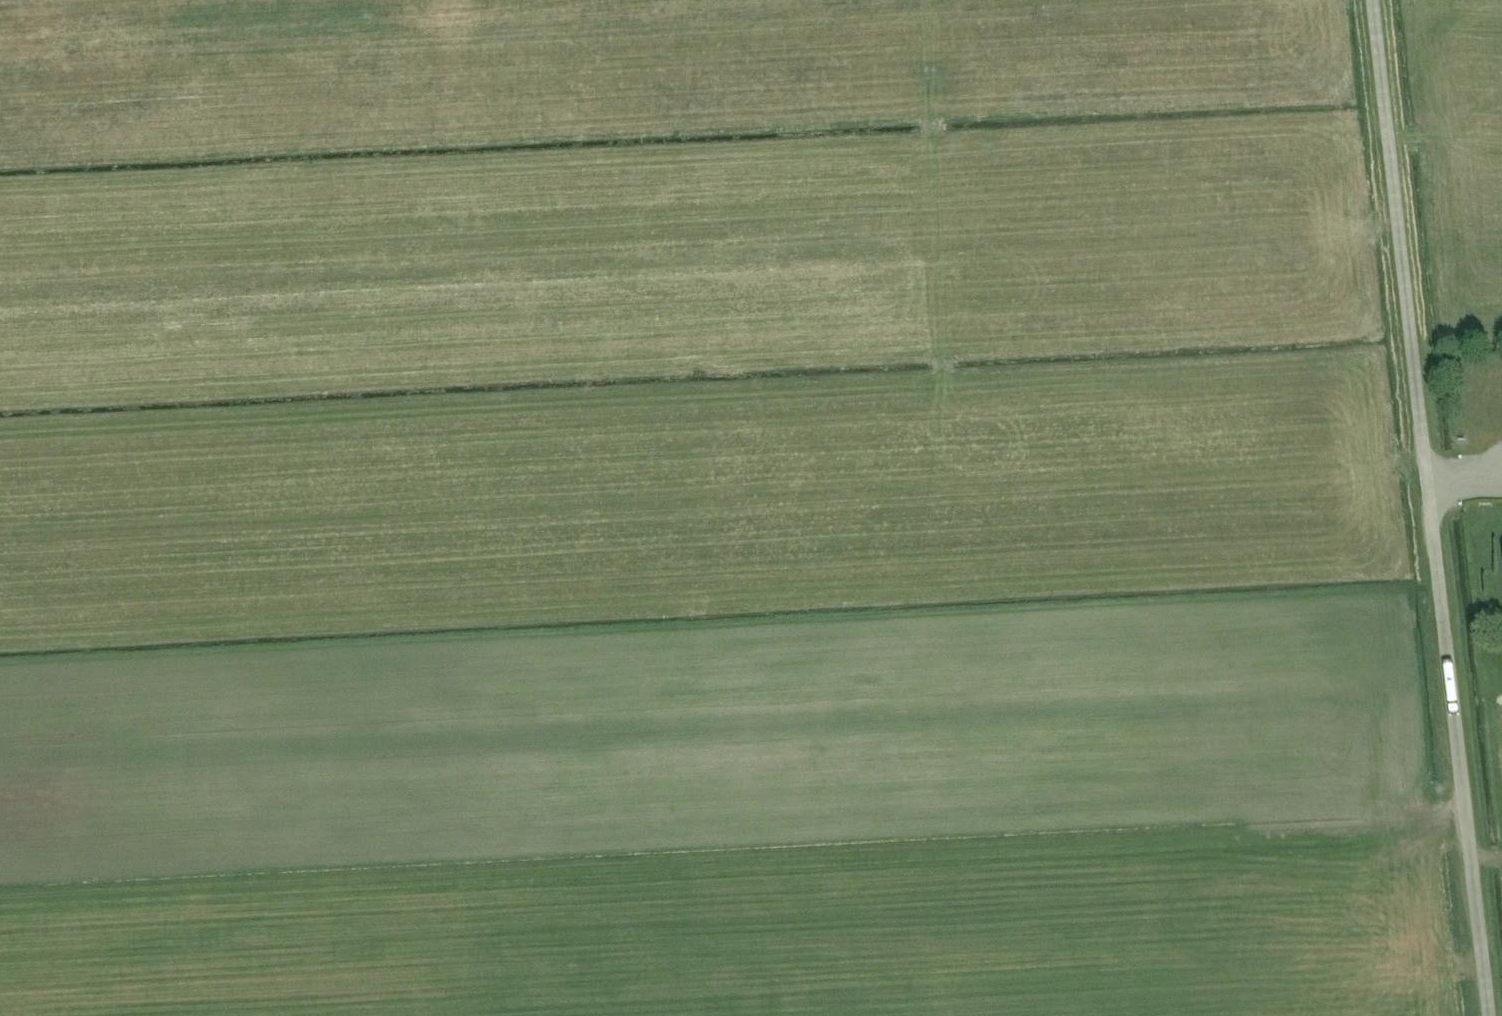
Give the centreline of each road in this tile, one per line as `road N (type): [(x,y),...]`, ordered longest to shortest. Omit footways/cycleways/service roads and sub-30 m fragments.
road 1 (unclassified): [(1373,0),(1446,632)]
road 2 (track): [(1446,632),(1481,945)]

